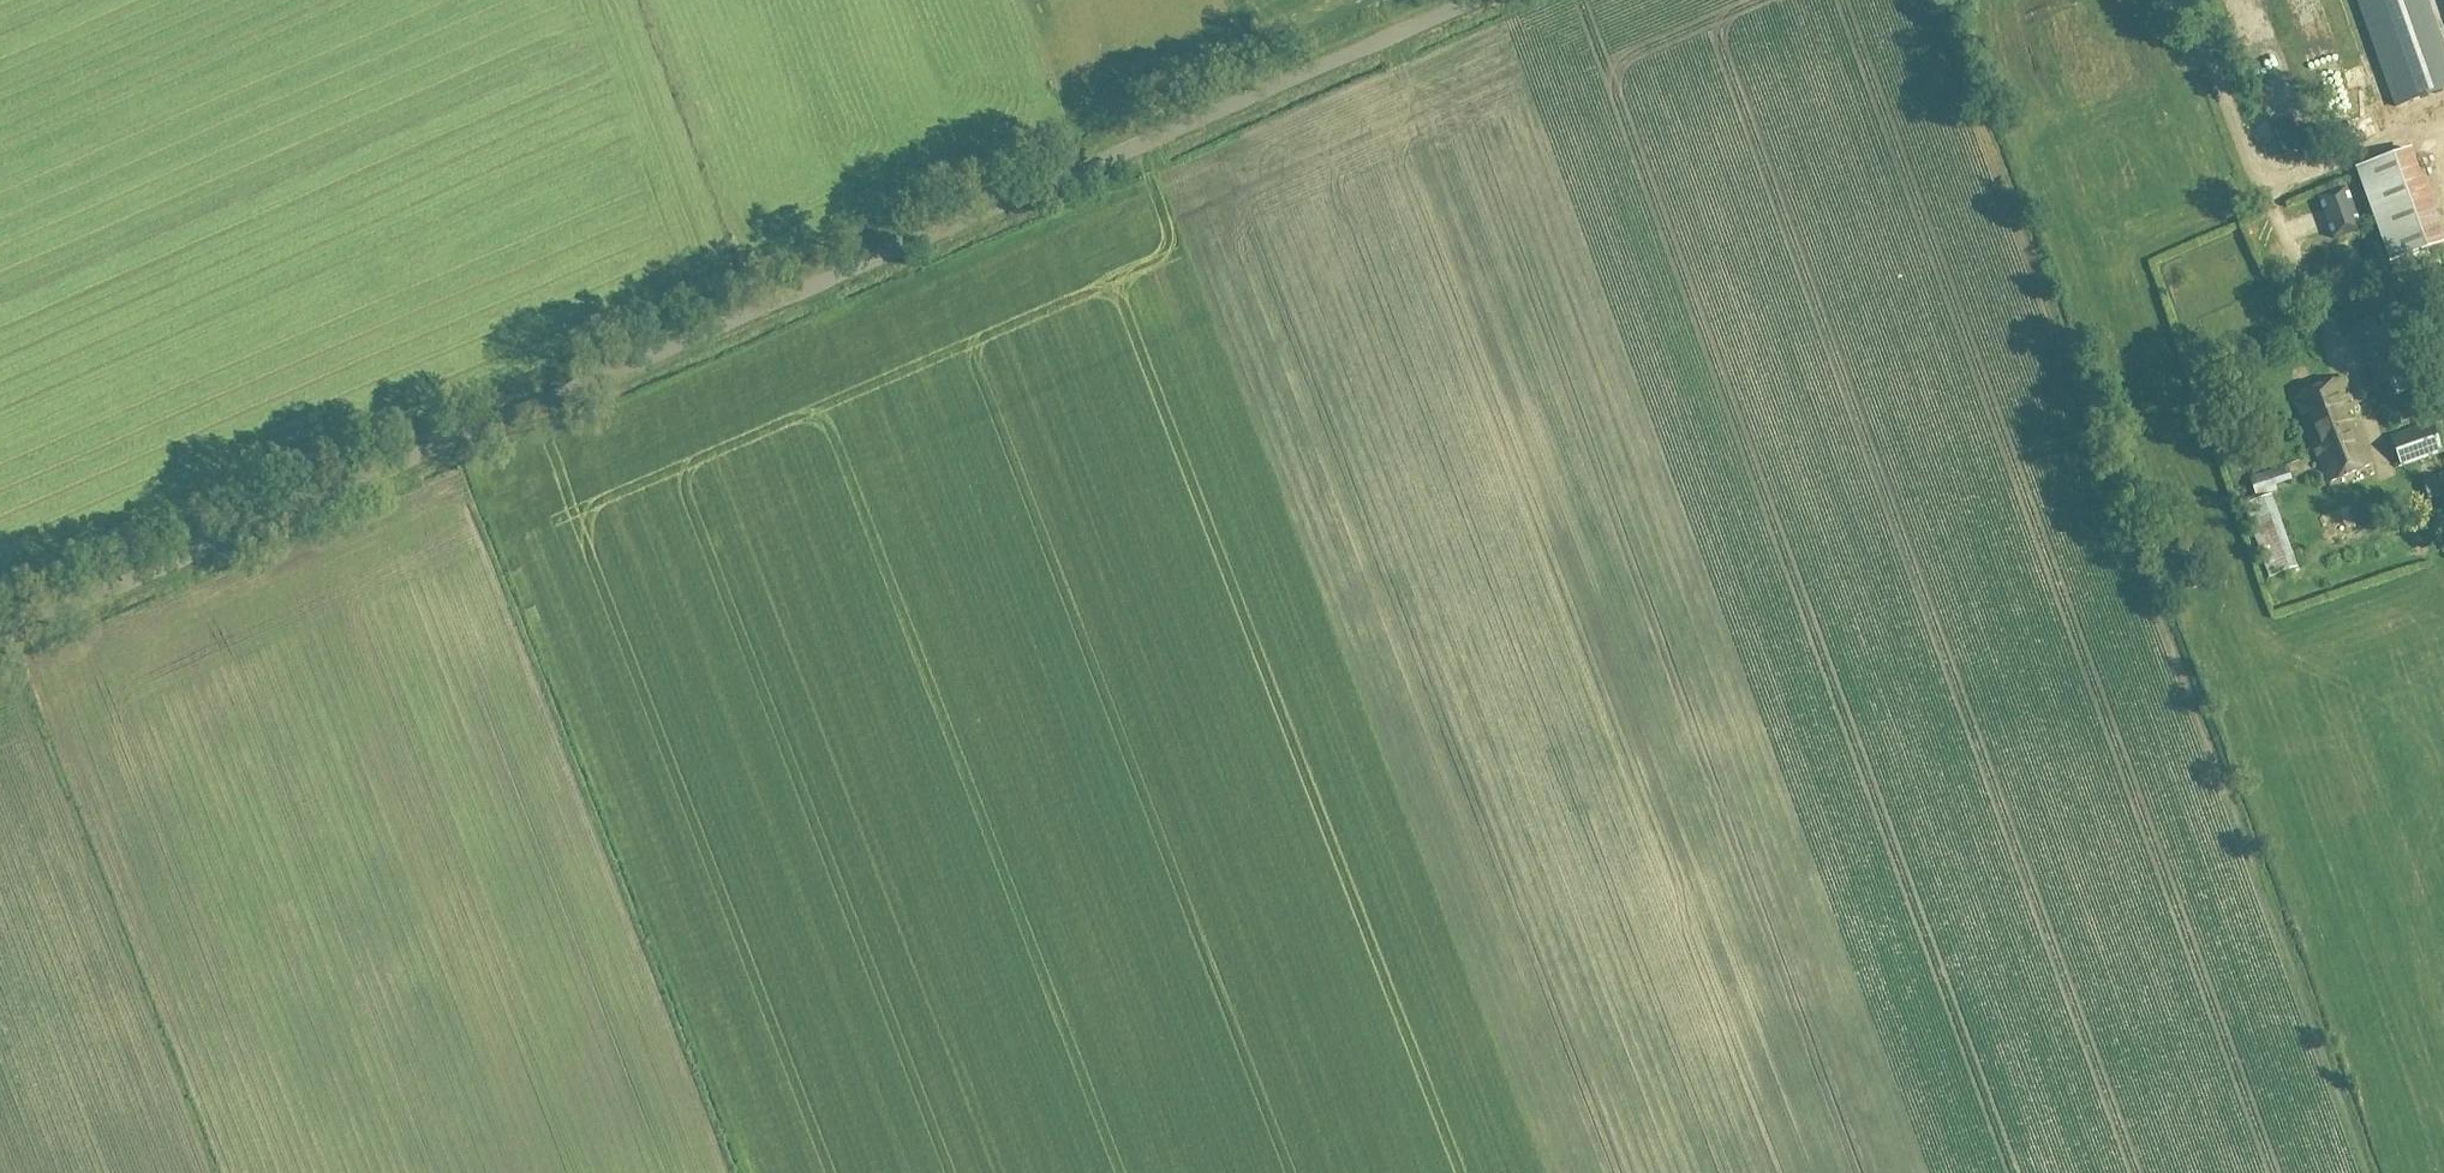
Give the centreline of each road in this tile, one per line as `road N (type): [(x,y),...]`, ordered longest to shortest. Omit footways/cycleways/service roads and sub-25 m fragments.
road 1 (unclassified): [(0,639),(1484,0)]
road 2 (unclassified): [(2313,285),(2186,0)]

